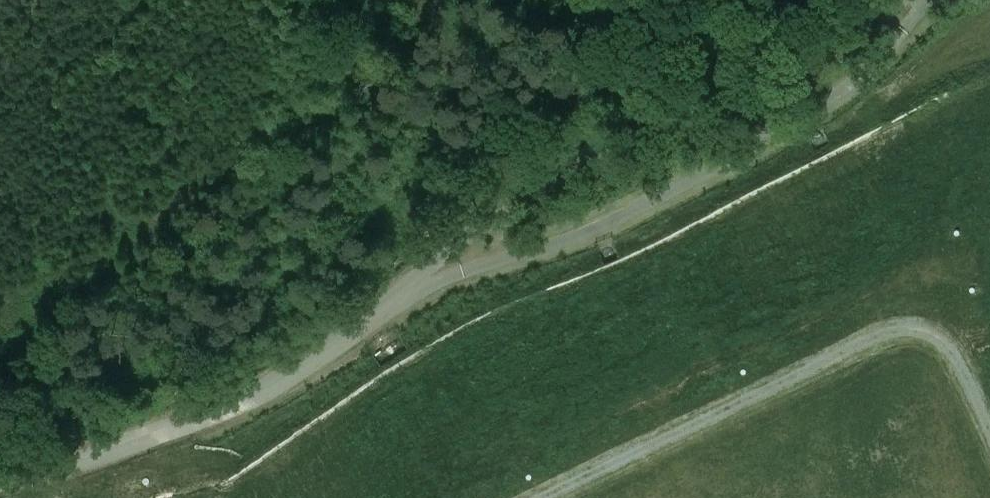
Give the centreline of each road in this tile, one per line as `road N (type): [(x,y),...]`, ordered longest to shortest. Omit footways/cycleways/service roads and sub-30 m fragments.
road 1 (unclassified): [(389,306),(612,222),(723,165),(844,89),(882,57),(928,0)]
road 2 (unclassified): [(906,0),(768,91),(618,150),(523,201),(389,306)]
road 3 (unclassified): [(389,306),(262,388),(38,469)]
road 4 (track): [(308,0),(419,275)]

